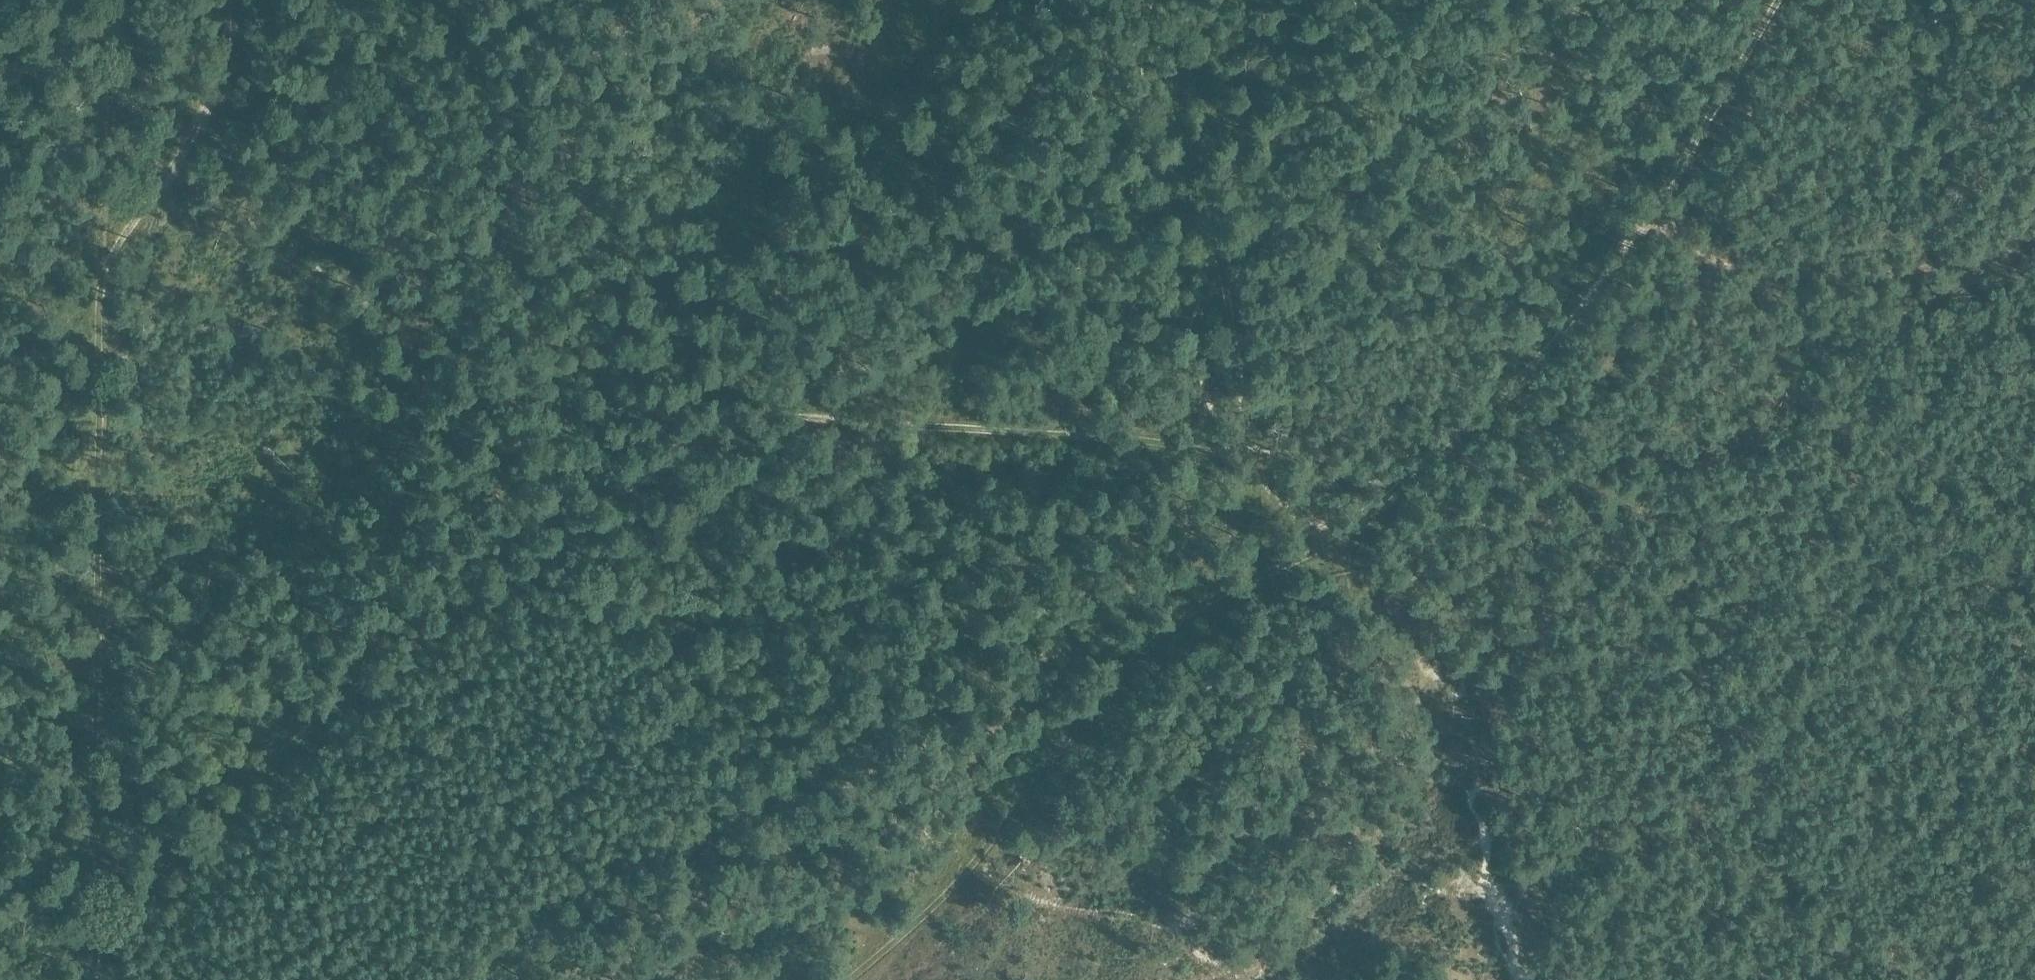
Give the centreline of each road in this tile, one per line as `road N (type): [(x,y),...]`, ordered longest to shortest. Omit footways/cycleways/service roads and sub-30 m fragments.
road 1 (track): [(228,0),(217,82),(114,224),(100,269),(96,920)]
road 2 (track): [(584,519),(726,429),(757,418),(1137,439),(1250,454)]
road 3 (track): [(584,519),(433,626),(299,738),(150,881),(96,920)]
road 4 (track): [(1252,572),(1142,648),(990,842),(850,979)]
road 5 (track): [(1250,454),(1233,327),(1173,72)]
road 6 (track): [(1420,460),(1514,382),(1654,208)]
road 7 (track): [(1751,271),(1886,278),(1967,268),(1999,257),(2034,219)]
road 8 (track): [(1654,208),(1778,0)]

